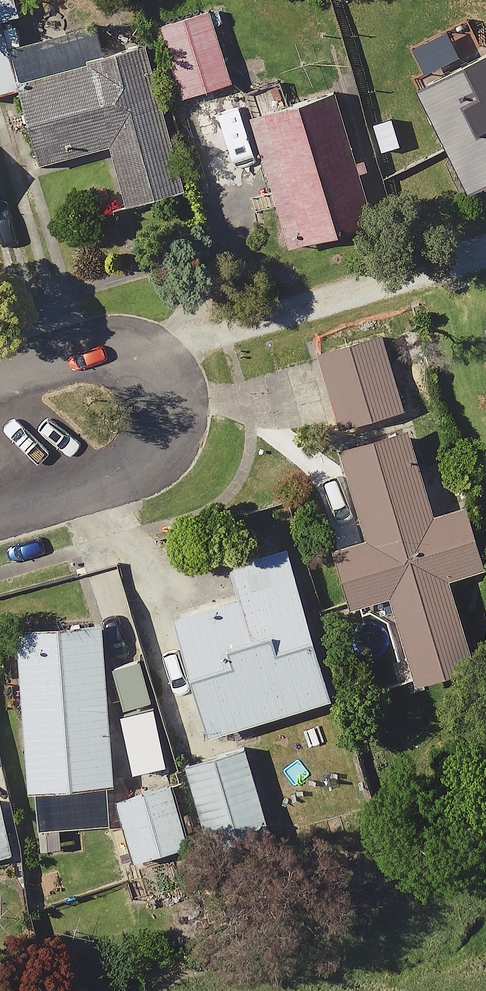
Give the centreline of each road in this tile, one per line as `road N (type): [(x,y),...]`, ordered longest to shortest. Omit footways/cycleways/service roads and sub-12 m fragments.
road 1 (residential): [(0,378),(95,346),(146,353),(169,390),(177,437),(149,472),(0,511)]

